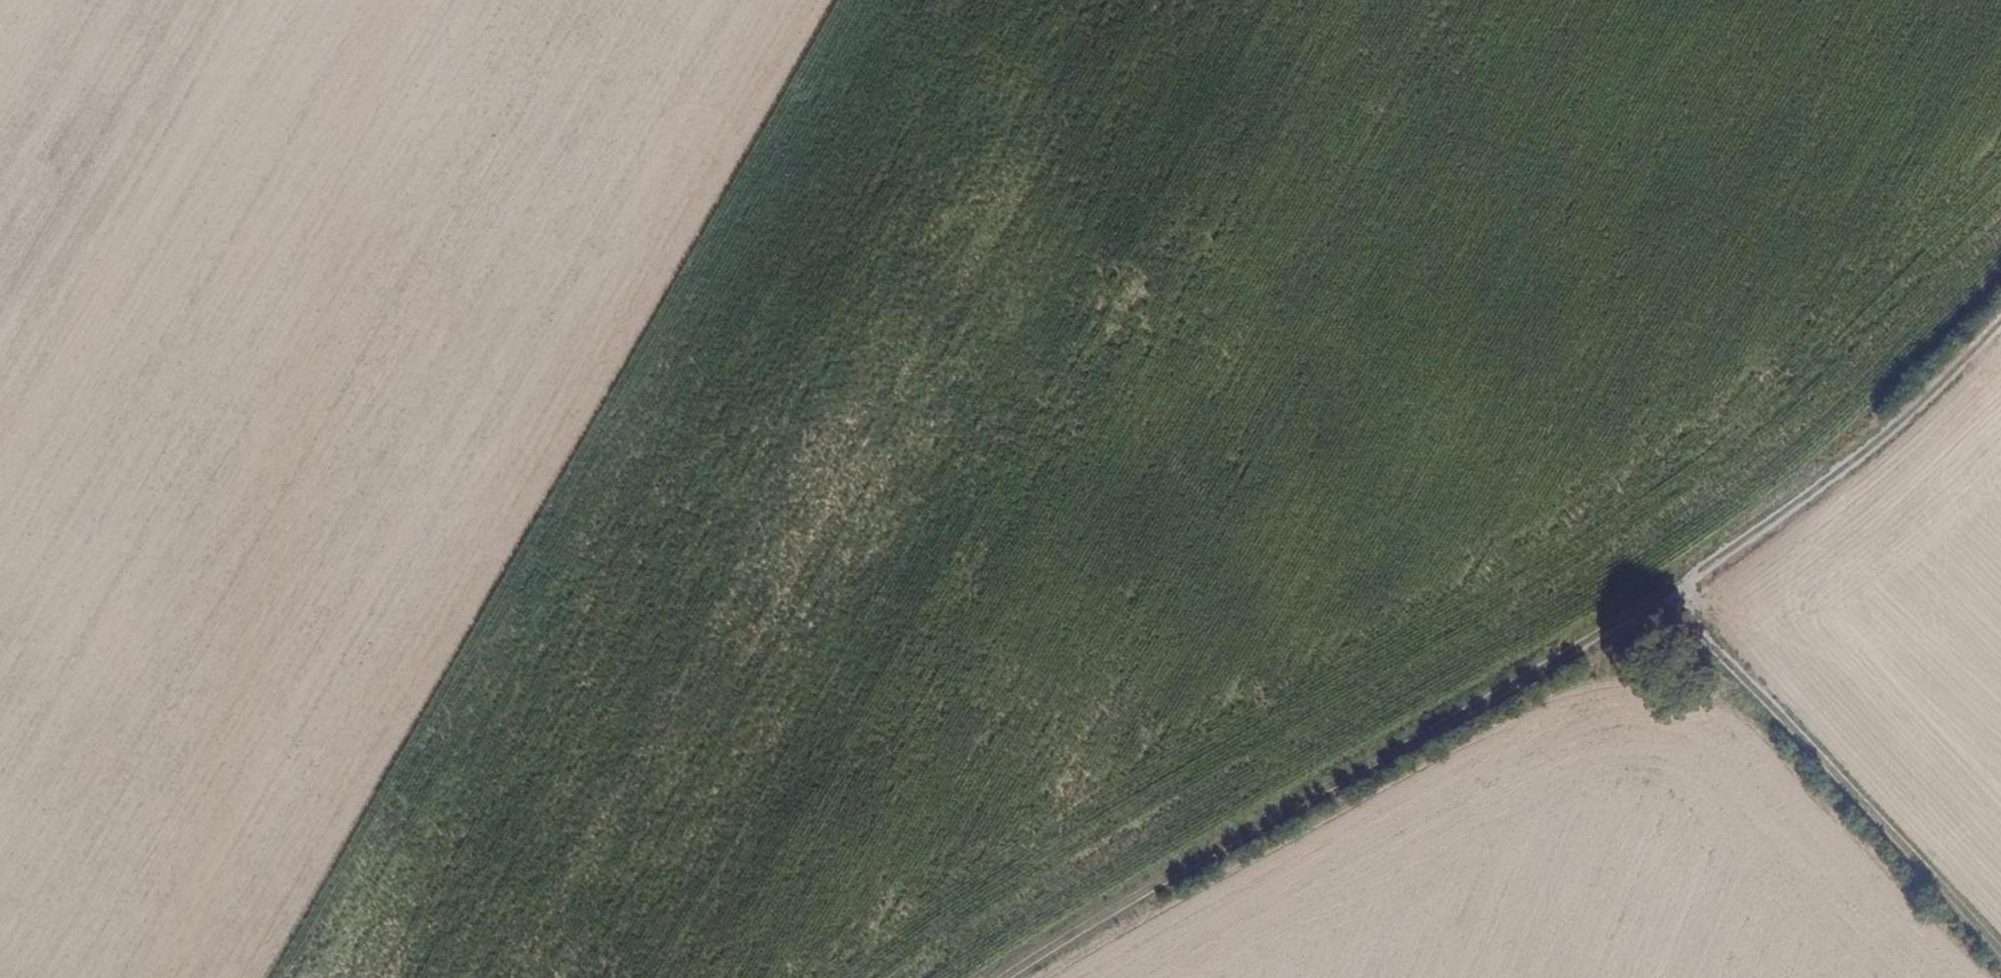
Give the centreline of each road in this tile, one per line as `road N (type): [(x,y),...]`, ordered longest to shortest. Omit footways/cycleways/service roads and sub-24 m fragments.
road 1 (track): [(1004,977),(1122,892),(1662,605)]
road 2 (track): [(1662,605),(2000,953)]
road 3 (track): [(1662,605),(1856,465),(2000,321)]

